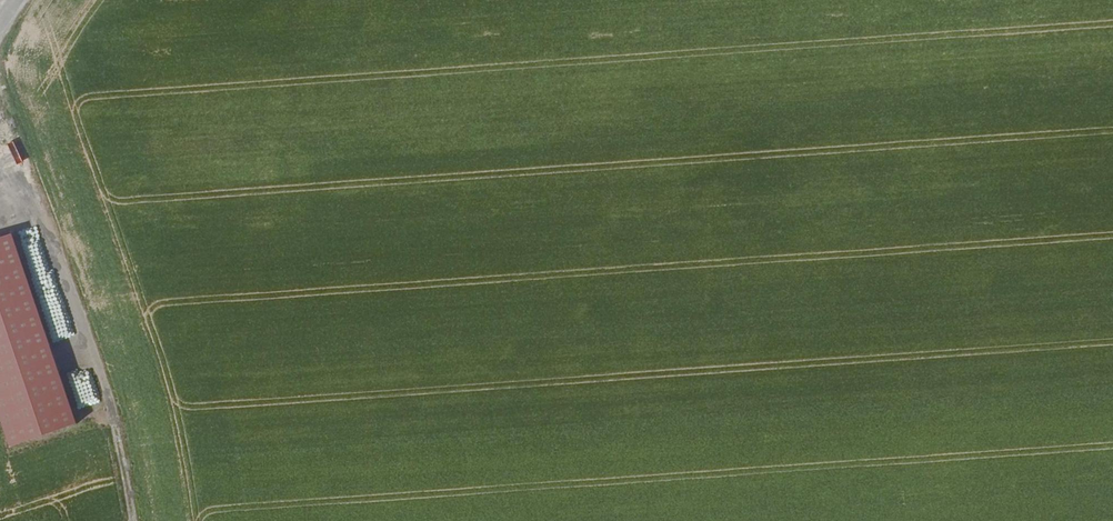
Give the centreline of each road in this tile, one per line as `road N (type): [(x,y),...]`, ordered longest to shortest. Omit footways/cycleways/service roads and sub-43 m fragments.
road 1 (track): [(132,520),(127,478),(70,284),(0,118)]

